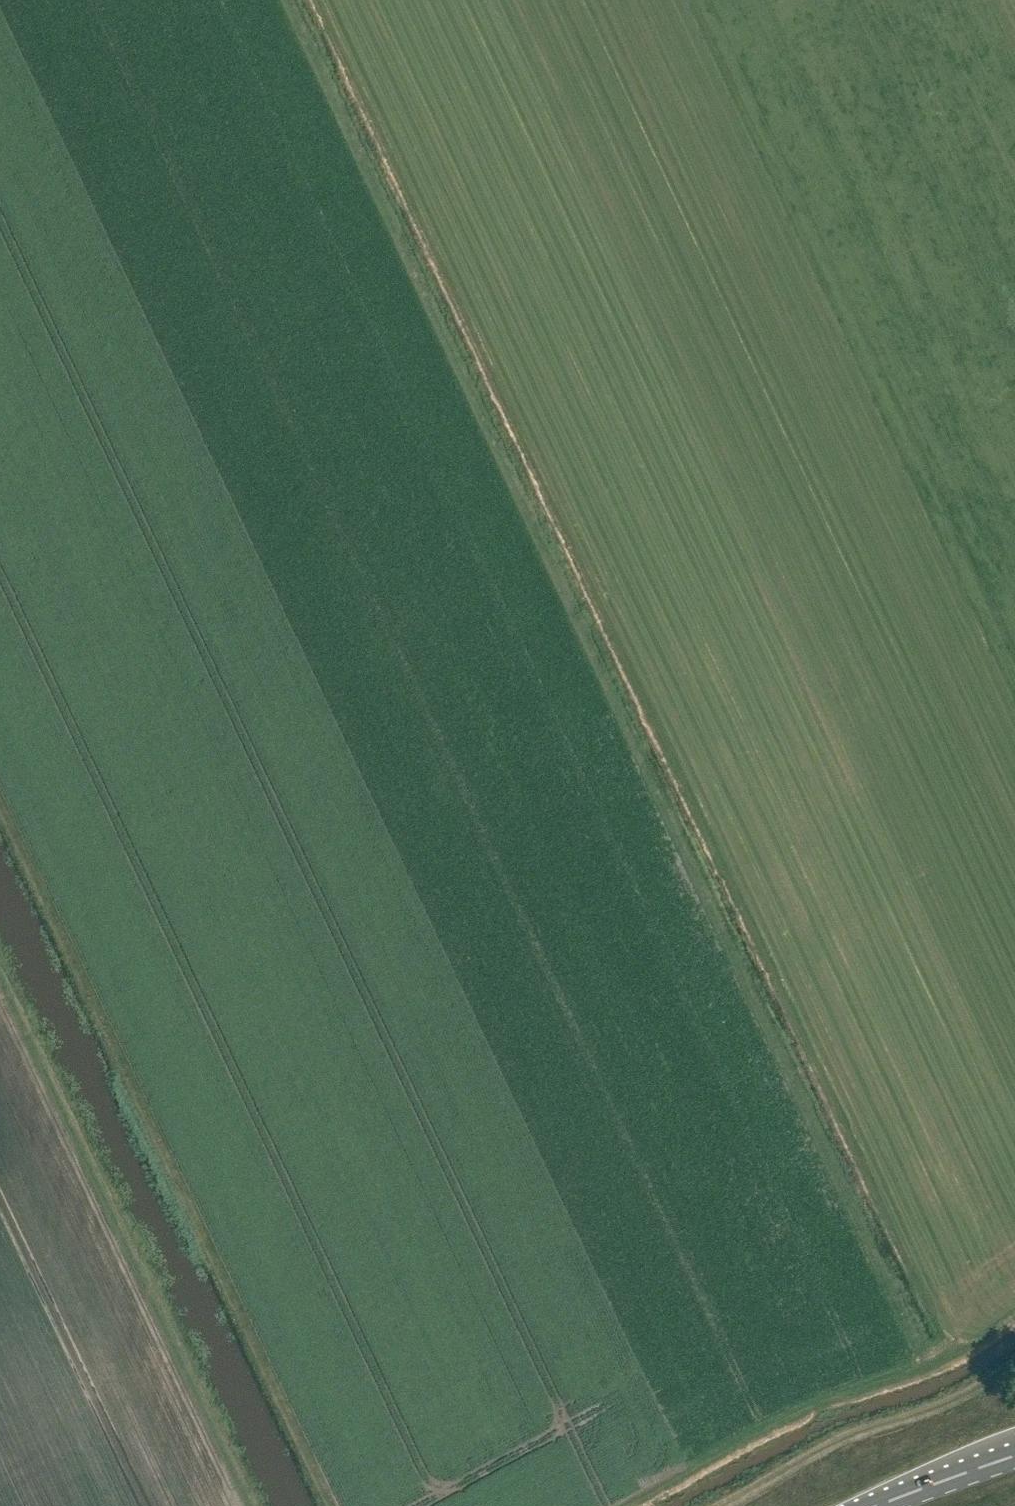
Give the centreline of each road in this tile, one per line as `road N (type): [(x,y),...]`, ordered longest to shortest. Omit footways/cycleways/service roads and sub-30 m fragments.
road 1 (primary): [(881,1505),(1014,1454)]

